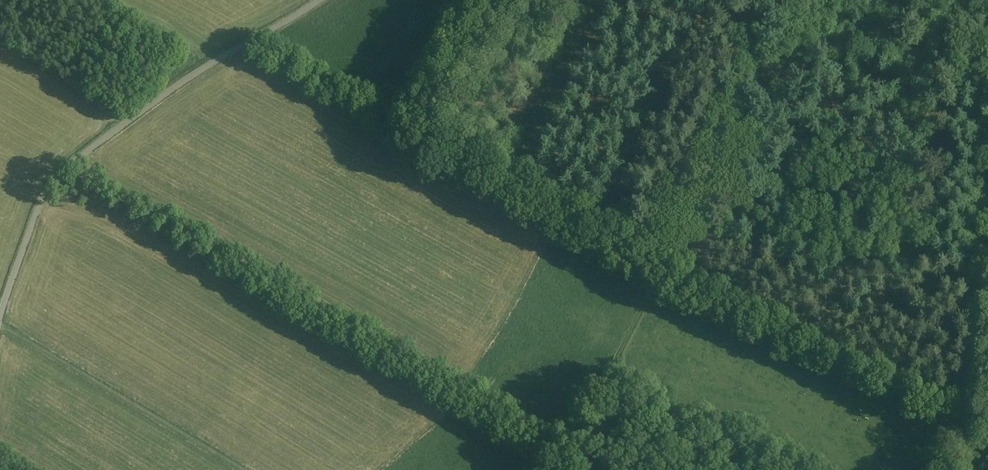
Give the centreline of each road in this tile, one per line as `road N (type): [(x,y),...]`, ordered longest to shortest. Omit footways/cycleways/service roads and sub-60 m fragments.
road 1 (unclassified): [(320,0),(202,68),(64,171),(42,202),(0,315)]
road 2 (track): [(657,292),(961,425),(987,420)]
road 3 (track): [(0,325),(245,469)]
road 4 (track): [(539,469),(657,292)]

